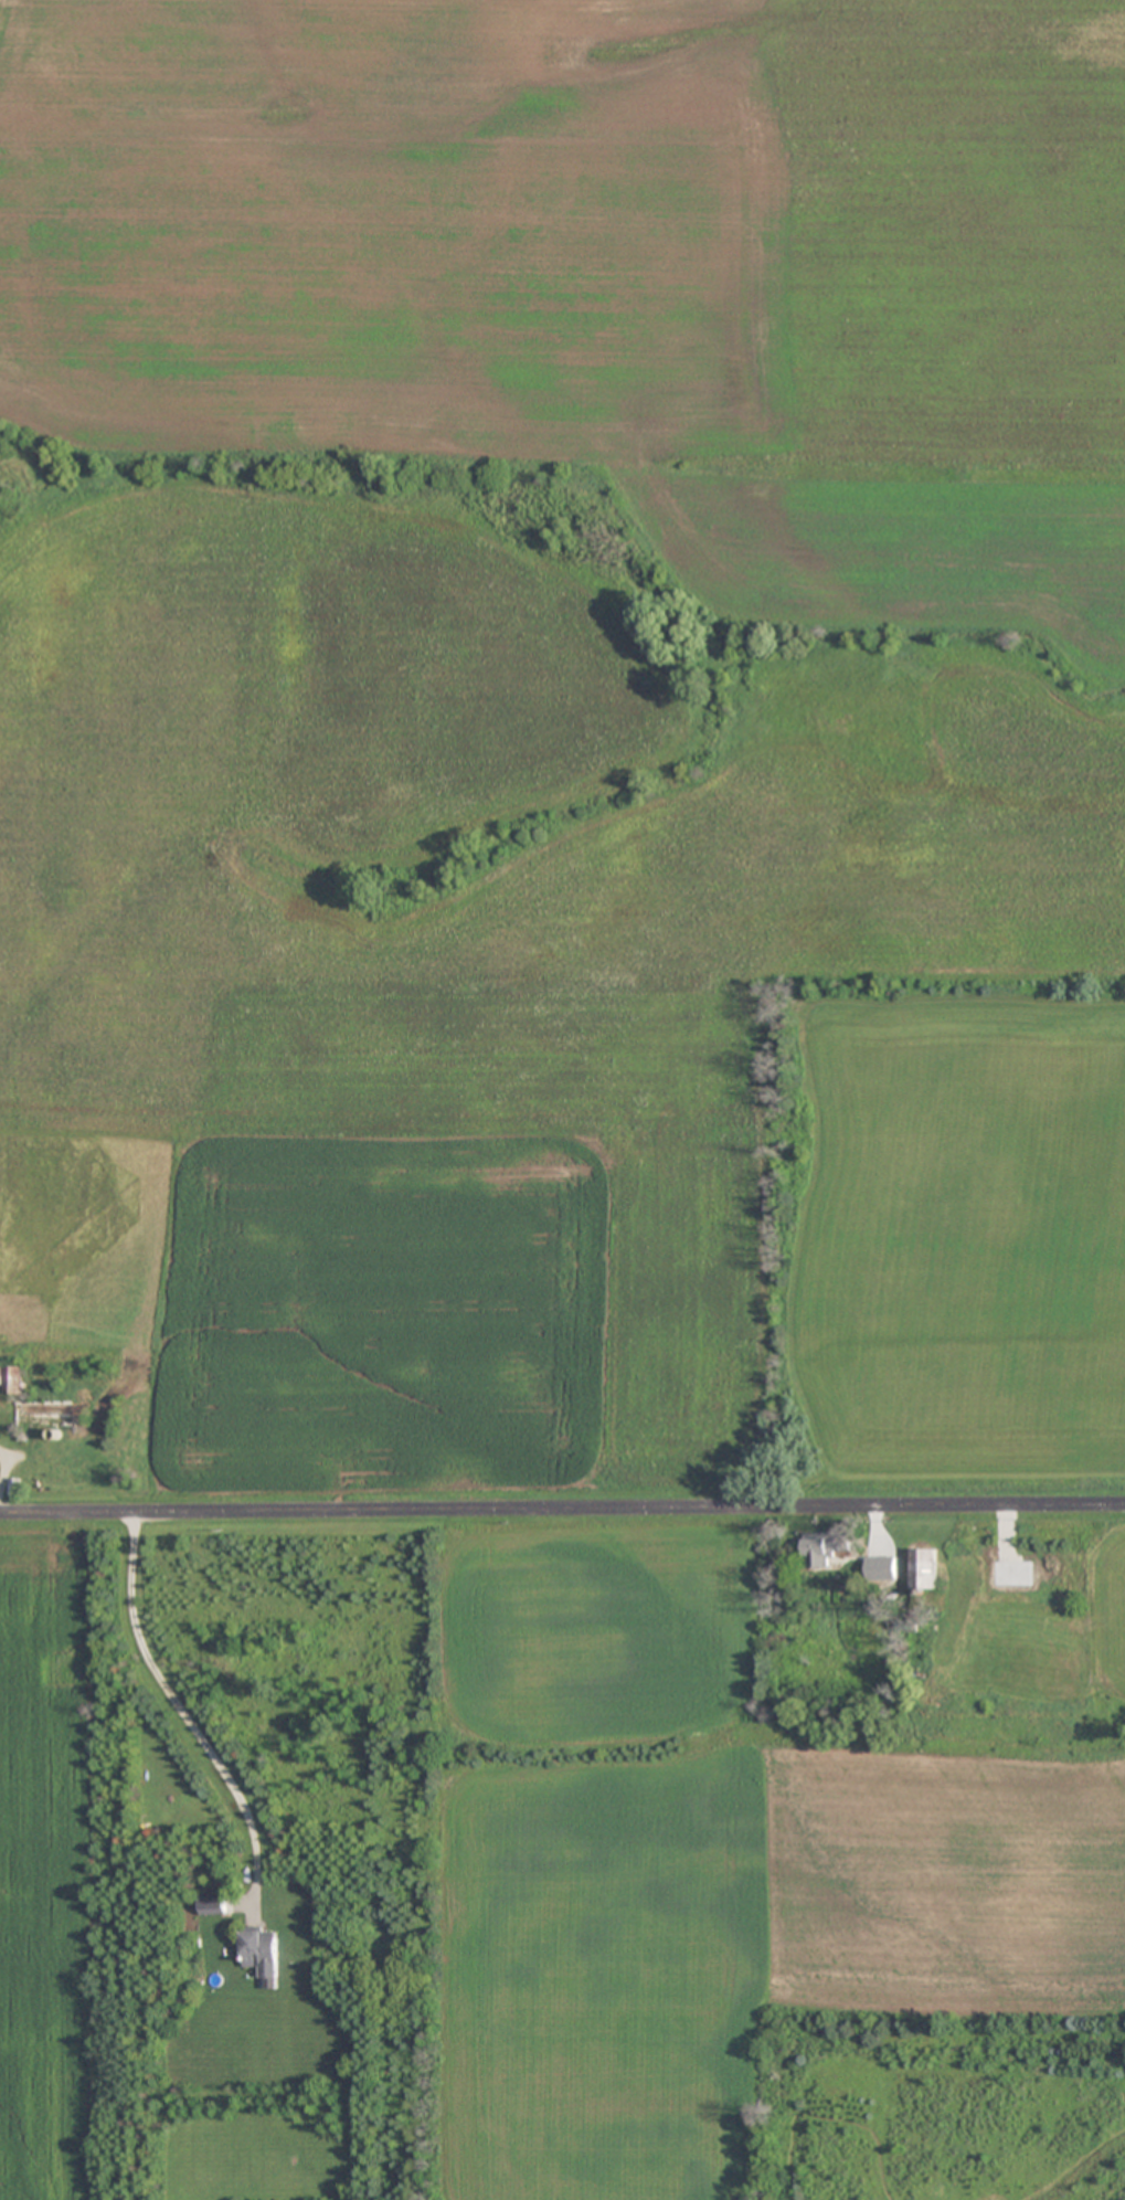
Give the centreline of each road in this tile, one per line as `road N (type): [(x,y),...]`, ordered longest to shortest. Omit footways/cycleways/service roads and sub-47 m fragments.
road 1 (residential): [(0,1510),(1124,1501)]

